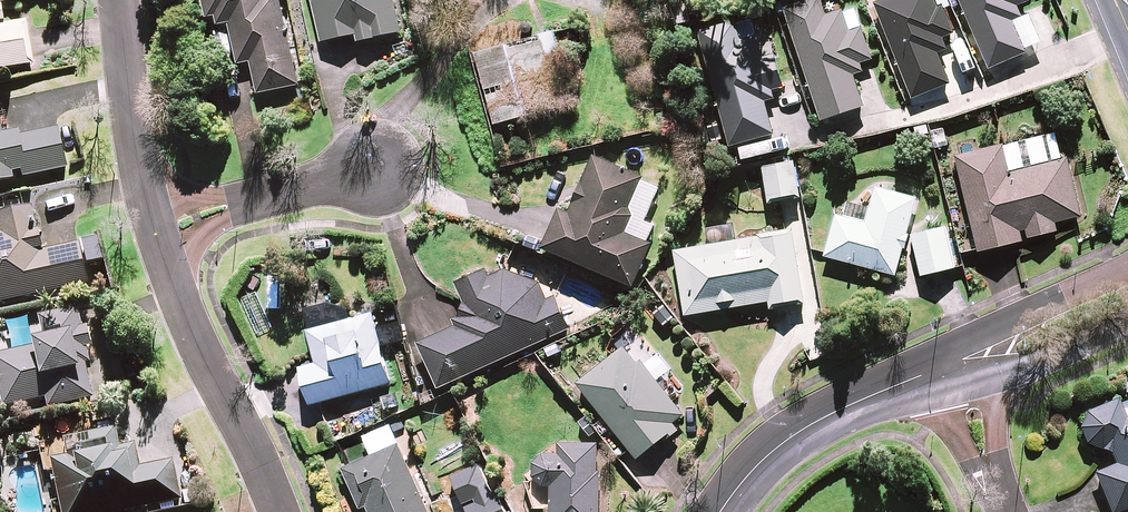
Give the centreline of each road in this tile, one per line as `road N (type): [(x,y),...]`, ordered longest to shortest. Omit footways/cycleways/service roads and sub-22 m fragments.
road 1 (residential): [(157,224),(184,317),(259,454),(279,511)]
road 2 (residential): [(954,365),(794,439),(757,472),(729,511)]
road 3 (residential): [(118,0),(157,224)]
road 4 (residential): [(373,171),(157,224)]
road 5 (residential): [(1127,293),(954,365)]
road 6 (residential): [(1001,511),(954,365)]

